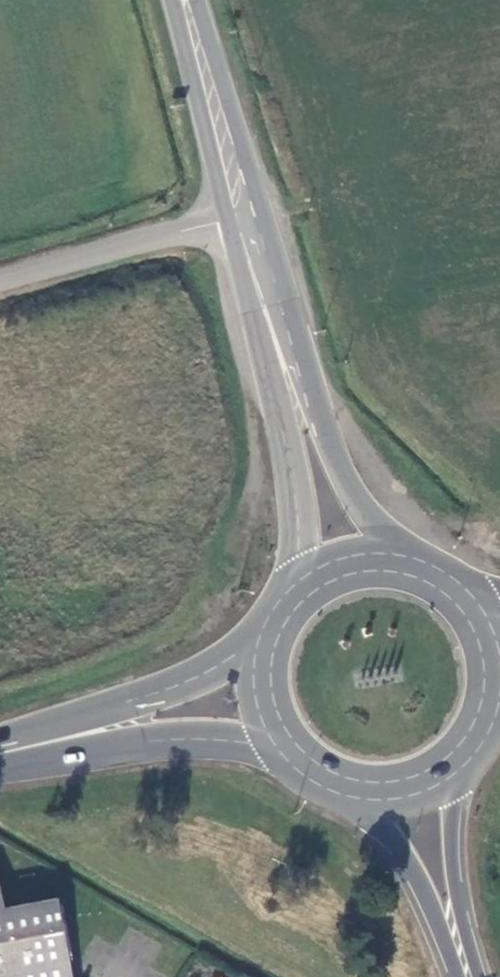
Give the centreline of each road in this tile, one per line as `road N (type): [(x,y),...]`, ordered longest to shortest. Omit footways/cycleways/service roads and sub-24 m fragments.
road 1 (secondary): [(404,560),(365,515),(339,467),(263,212)]
road 2 (secondary): [(229,221),(288,437),(297,588)]
road 3 (primary): [(0,759),(191,739),(281,754)]
road 4 (primary): [(261,645),(177,687),(0,748)]
road 5 (tertiary): [(229,221),(0,281)]
road 6 (secondary): [(174,0),(229,221)]
road 7 (secondary): [(263,212),(197,0)]
road 8 (secondary): [(351,799),(402,859),(461,960)]
road 9 (secondary): [(461,960),(455,845),(464,768)]
road 10 (primary): [(351,799),(411,798),(464,768)]

